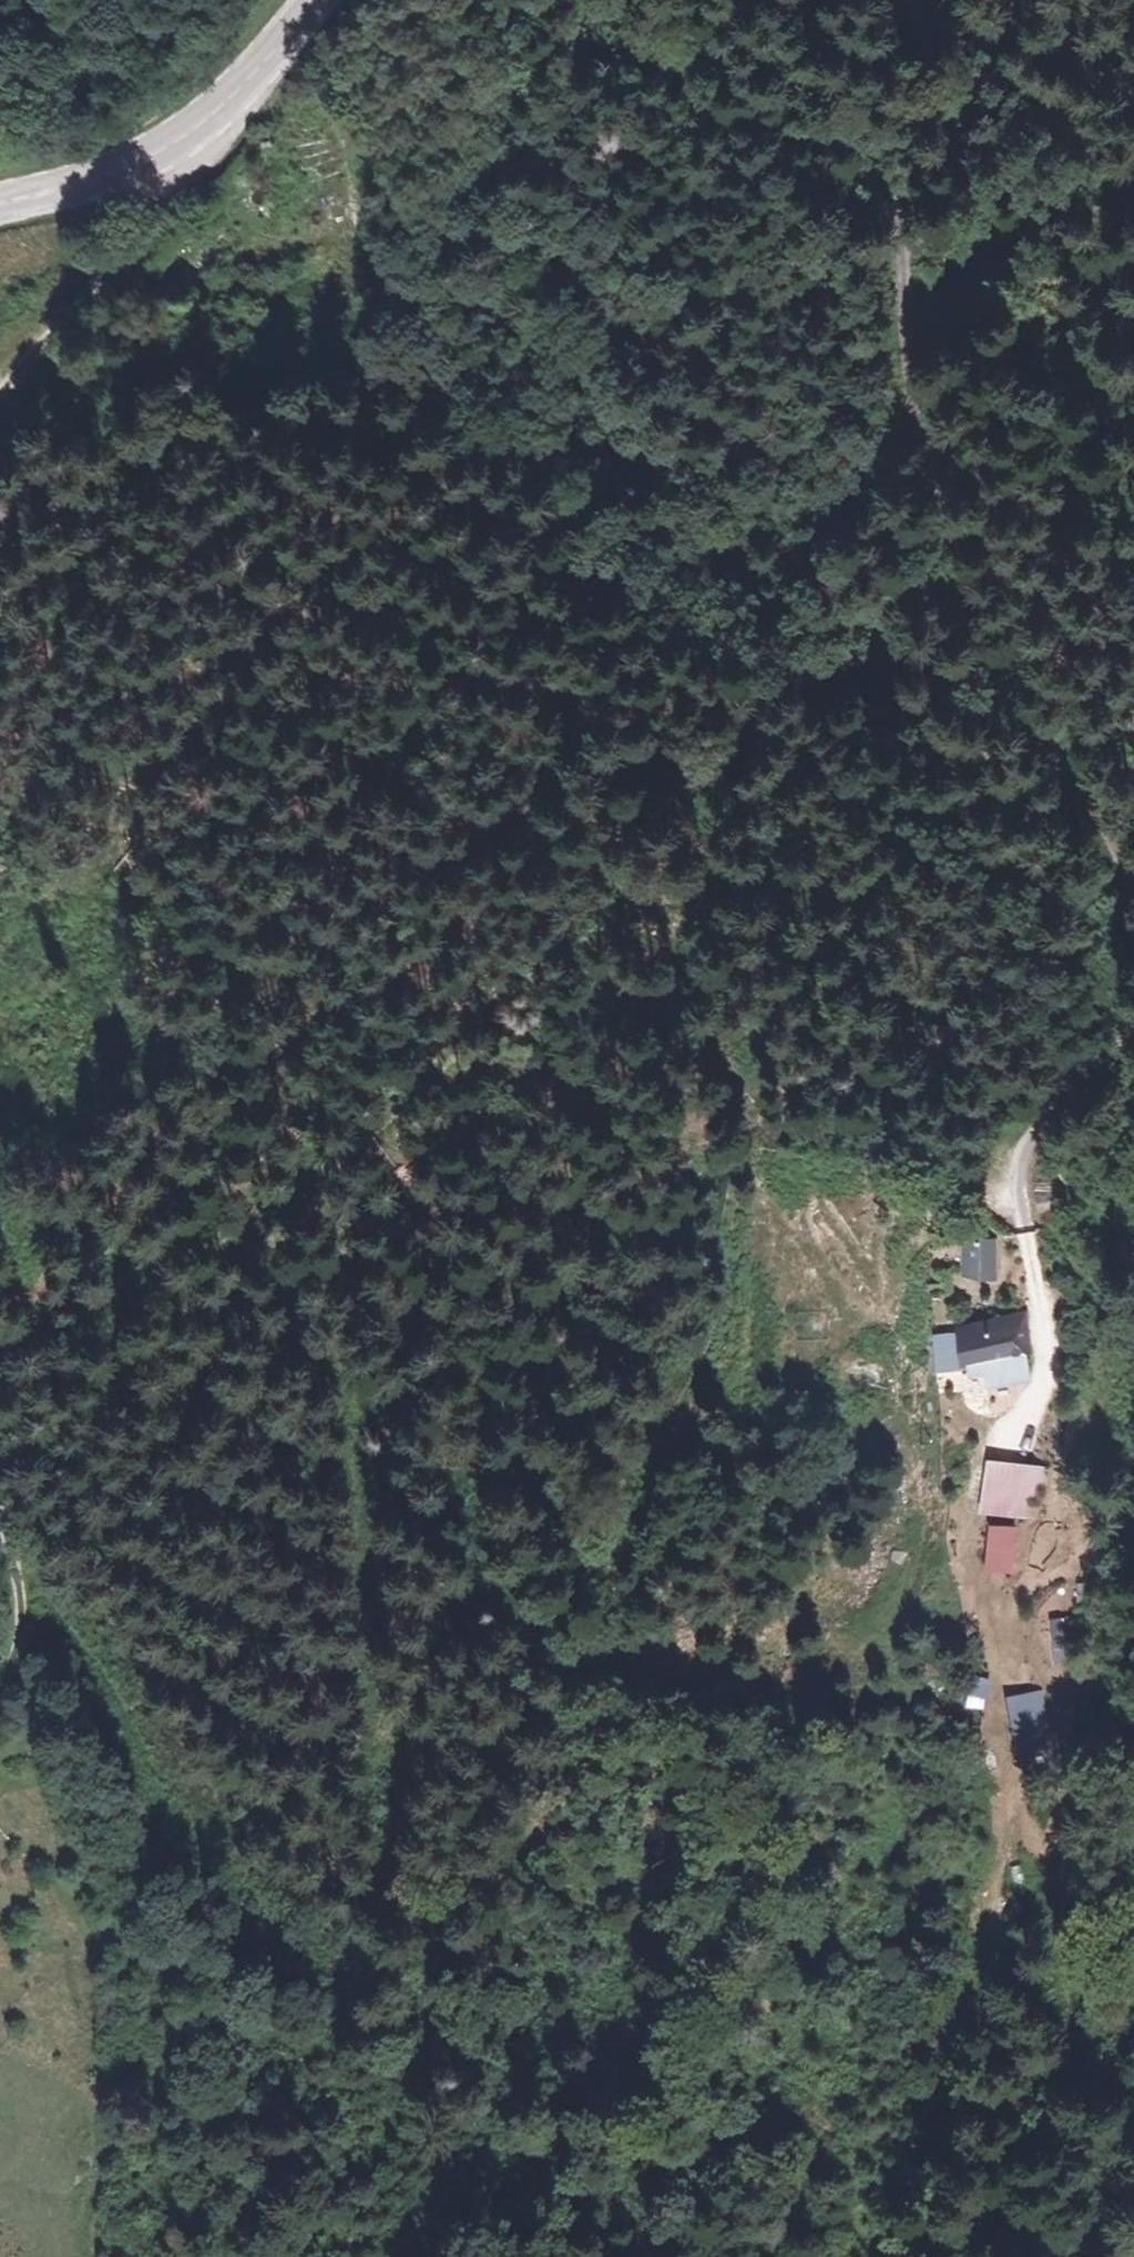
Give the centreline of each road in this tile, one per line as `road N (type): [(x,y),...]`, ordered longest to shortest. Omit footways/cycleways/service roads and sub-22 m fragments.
road 1 (track): [(1020,1428),(1034,1283),(1002,1163),(1121,972),(1113,837),(943,470),(901,325),(913,54),(905,0)]
road 2 (secondary): [(312,0),(215,113),(94,183),(0,210)]

